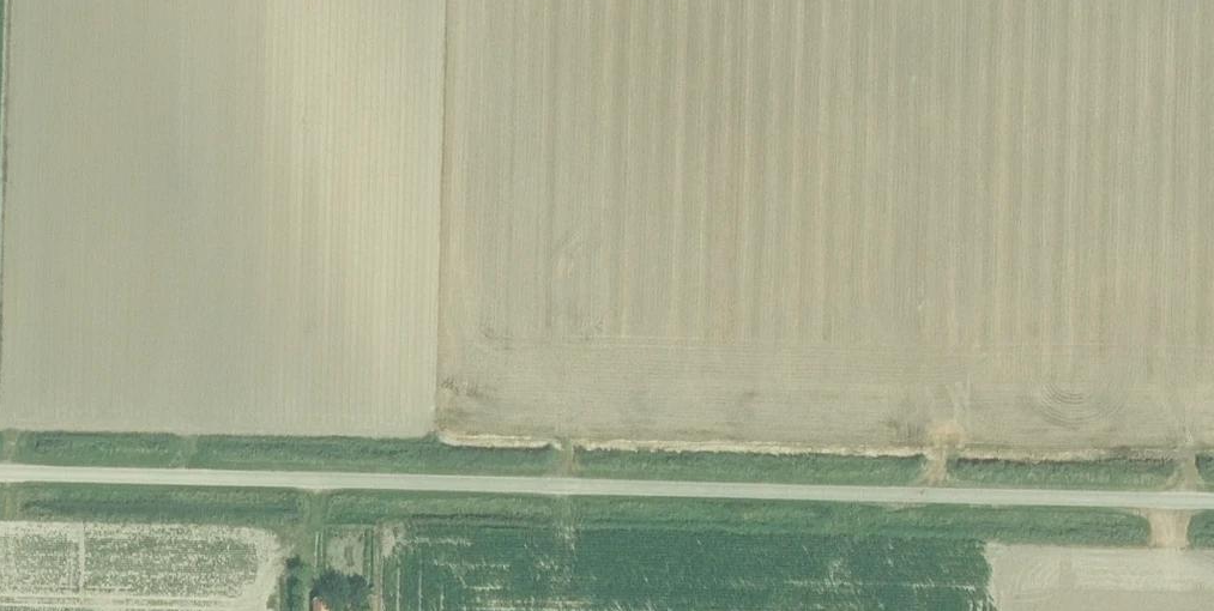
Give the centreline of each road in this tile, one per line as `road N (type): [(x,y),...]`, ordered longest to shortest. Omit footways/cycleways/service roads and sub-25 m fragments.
road 1 (unclassified): [(1213,503),(0,473)]

